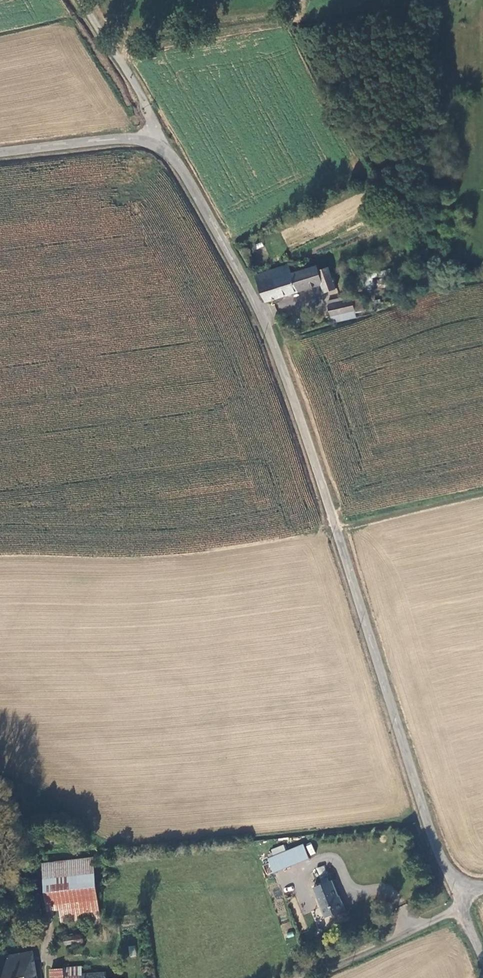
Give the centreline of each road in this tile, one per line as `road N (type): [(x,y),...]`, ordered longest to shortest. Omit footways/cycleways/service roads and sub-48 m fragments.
road 1 (unclassified): [(458,892),(427,820),(271,342),(193,189),(165,146),(139,138),(0,154)]
road 2 (track): [(165,146),(79,0)]

